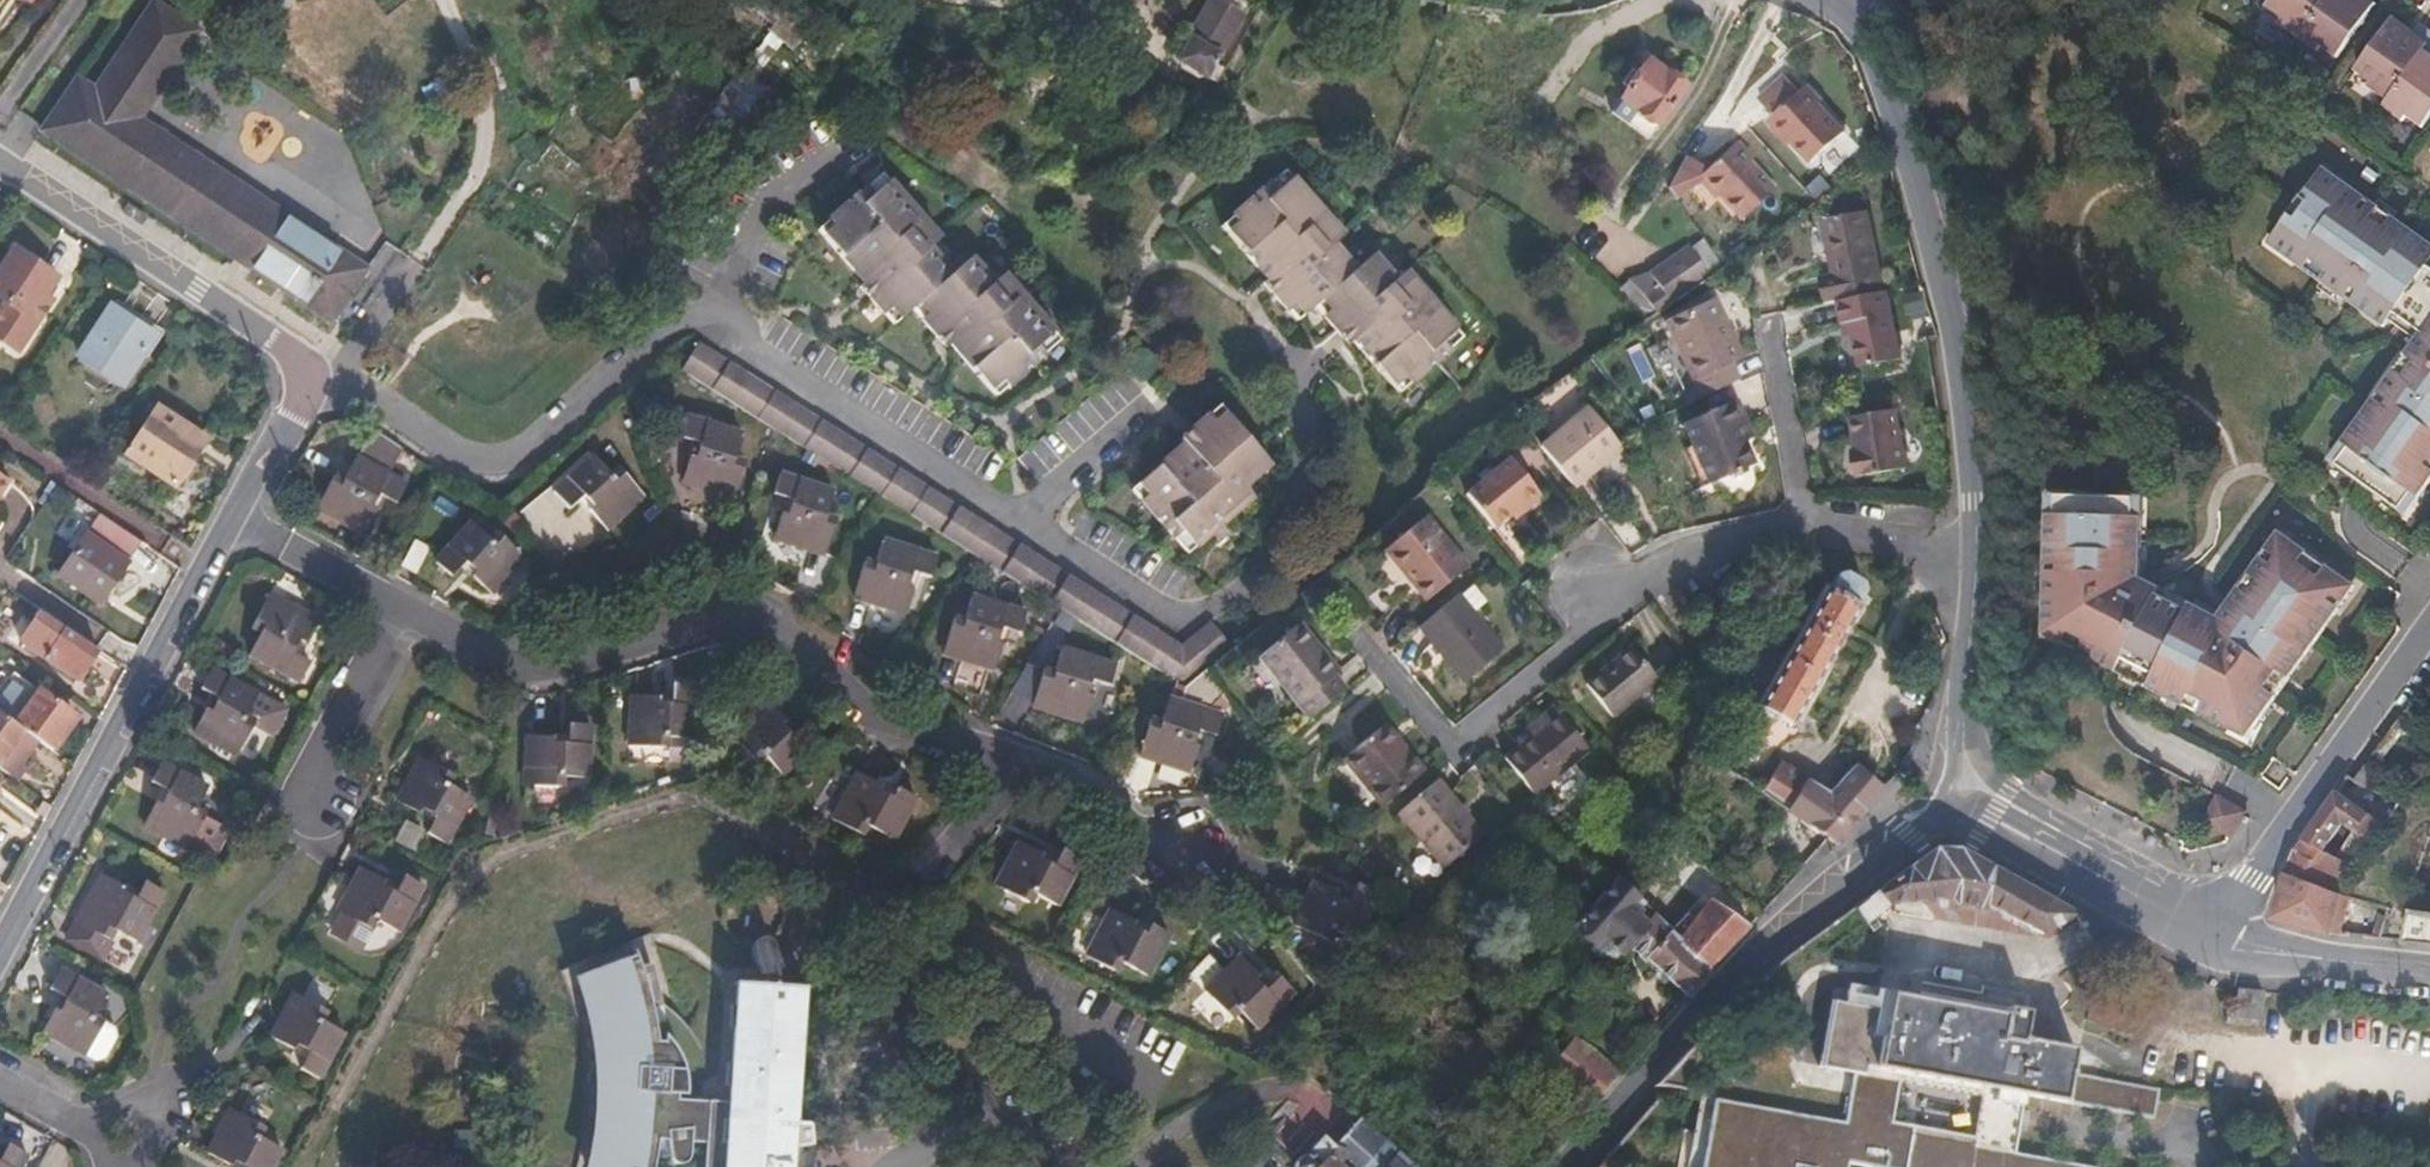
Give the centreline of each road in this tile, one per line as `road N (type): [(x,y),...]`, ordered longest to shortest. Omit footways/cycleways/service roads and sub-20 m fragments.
road 1 (residential): [(0,940),(202,562),(302,410),(311,372),(278,340),(0,162)]
road 2 (tertiary): [(1855,24),(1897,113),(1959,365),(1975,505),(1962,719),(1970,784)]
road 3 (tertiary): [(1970,784),(1809,907),(1565,1166)]
road 4 (residential): [(2211,934),(2429,632)]
road 5 (tertiary): [(1970,784),(2122,887),(2211,934)]
road 6 (tertiary): [(2211,934),(2429,970)]

